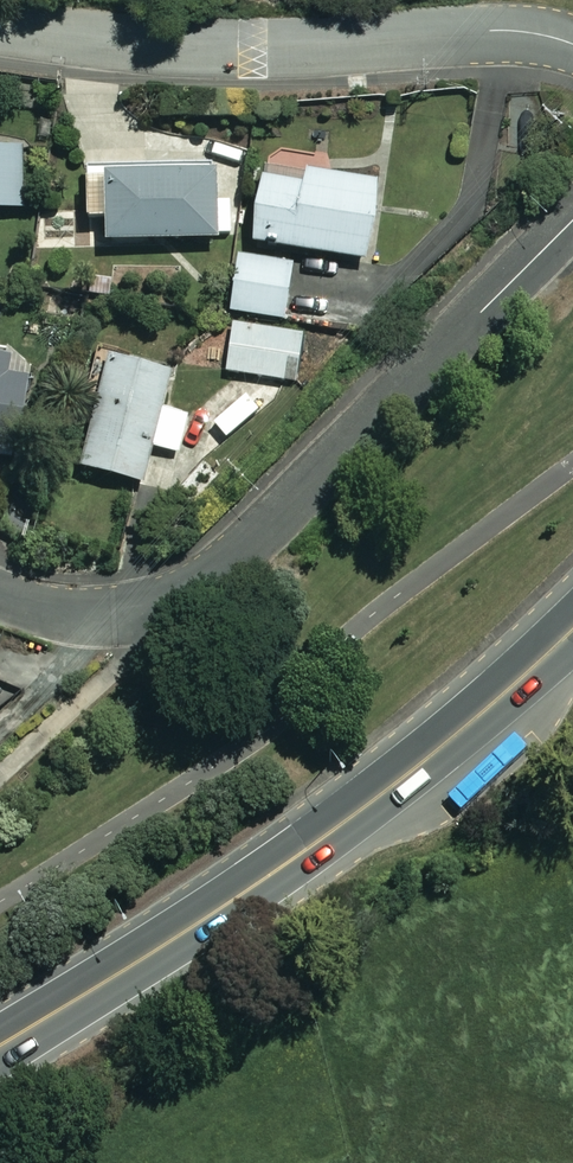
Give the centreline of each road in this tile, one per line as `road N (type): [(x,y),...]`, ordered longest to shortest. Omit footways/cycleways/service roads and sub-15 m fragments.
road 1 (residential): [(0,602),(62,617),(124,619),(214,571),(572,222)]
road 2 (secondary): [(572,629),(318,841),(0,1045)]
road 3 (residential): [(0,26),(186,47),(484,31),(572,45)]

